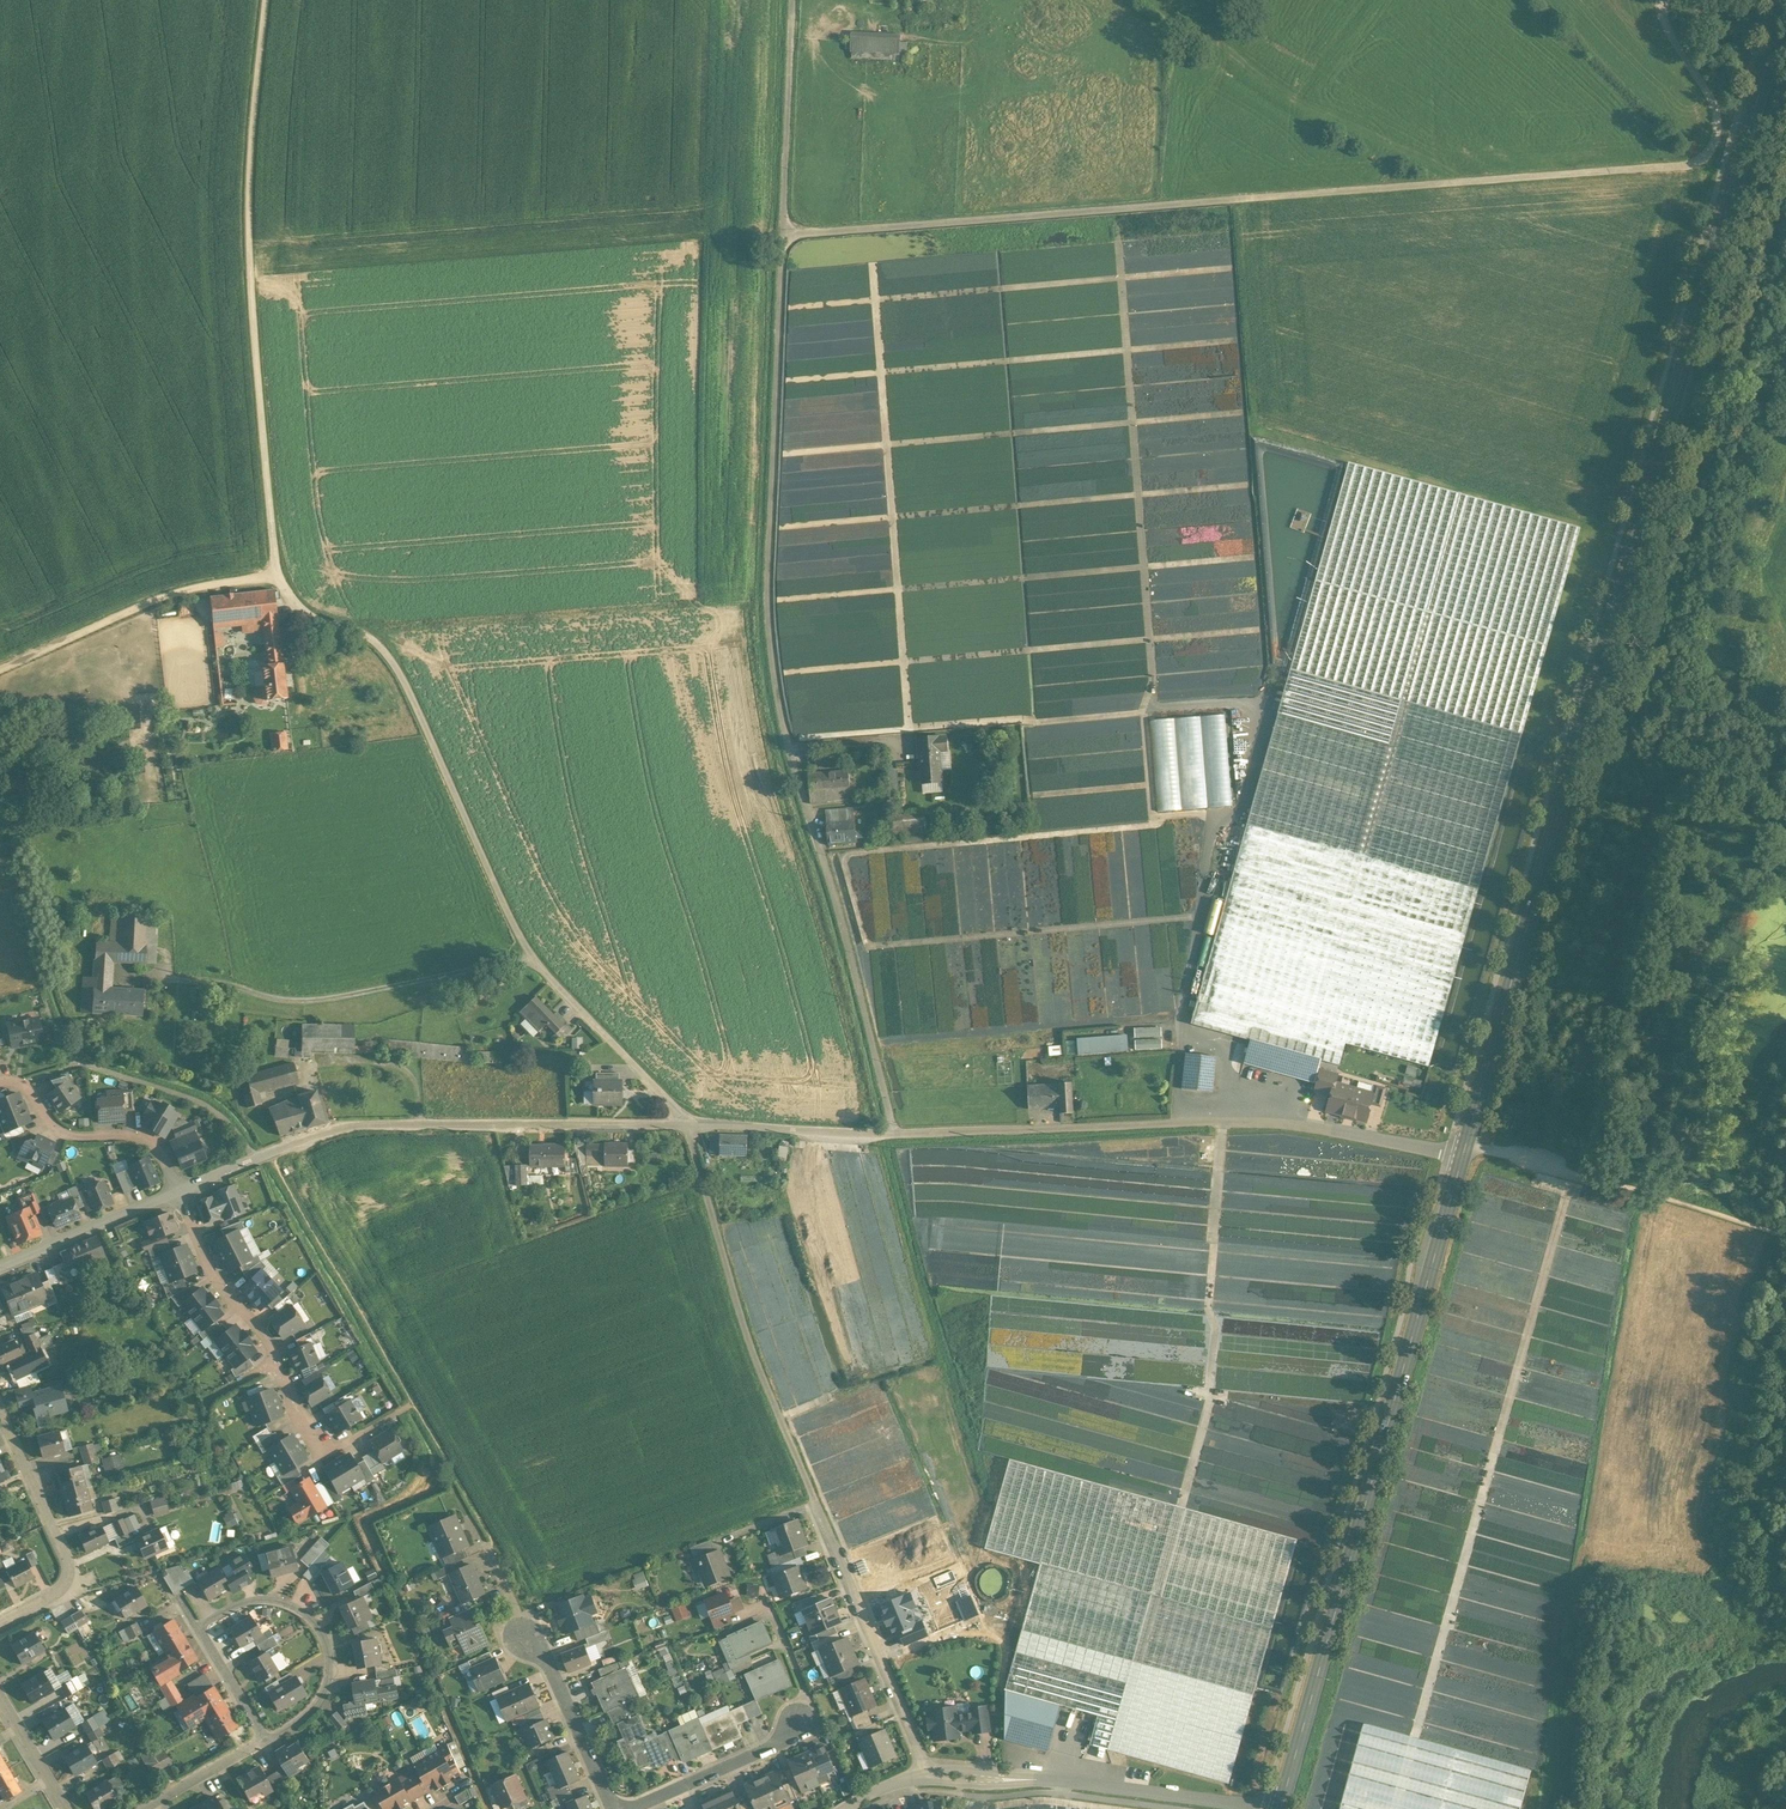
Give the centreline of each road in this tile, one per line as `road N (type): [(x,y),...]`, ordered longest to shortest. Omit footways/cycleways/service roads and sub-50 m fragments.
road 1 (residential): [(900,1137),(784,717),(773,616),(786,235),(1699,165),(1720,129),(1670,0)]
road 2 (primary): [(1463,1156),(1785,14)]
road 3 (residential): [(691,1125),(532,952),(391,660),(370,637),(304,608),(276,575)]
road 4 (residential): [(928,1774),(753,1334),(691,1125)]
road 5 (primary): [(1279,1808),(1463,1156)]
road 6 (track): [(276,575),(249,193),(268,0)]
road 7 (residential): [(1463,1156),(1284,1123),(900,1137)]
road 8 (residential): [(691,1125),(334,1129),(180,1194)]
road 9 (track): [(532,952),(324,1000),(287,1002),(144,976)]
road 10 (residential): [(1259,1808),(1108,1785),(928,1774)]
road 11 (residential): [(638,1808),(772,1747),(798,1726),(811,1701),(770,1608)]
road 12 (track): [(276,575),(175,594),(0,671)]
road 13 (residential): [(266,1739),(321,1698),(330,1668),(321,1633),(288,1605),(258,1599),(196,1627)]
road 14 (residential): [(0,1409),(72,1573),(61,1593),(0,1623)]
road 15 (residential): [(0,1084),(21,1083),(70,1135),(144,1139),(180,1194)]
road 16 (residential): [(900,1137),(691,1125)]
road 17 (residential): [(616,1808),(523,1629)]
road 18 (residential): [(180,1194),(213,1278),(261,1330),(278,1364)]
road 19 (residential): [(180,1194),(0,1269)]
road 20 (residential): [(278,1364),(322,1453),(366,1432)]
road 21 (residential): [(141,1808),(266,1739)]
road 22 (residential): [(196,1627),(266,1739)]
road 23 (residential): [(0,1699),(65,1808)]

